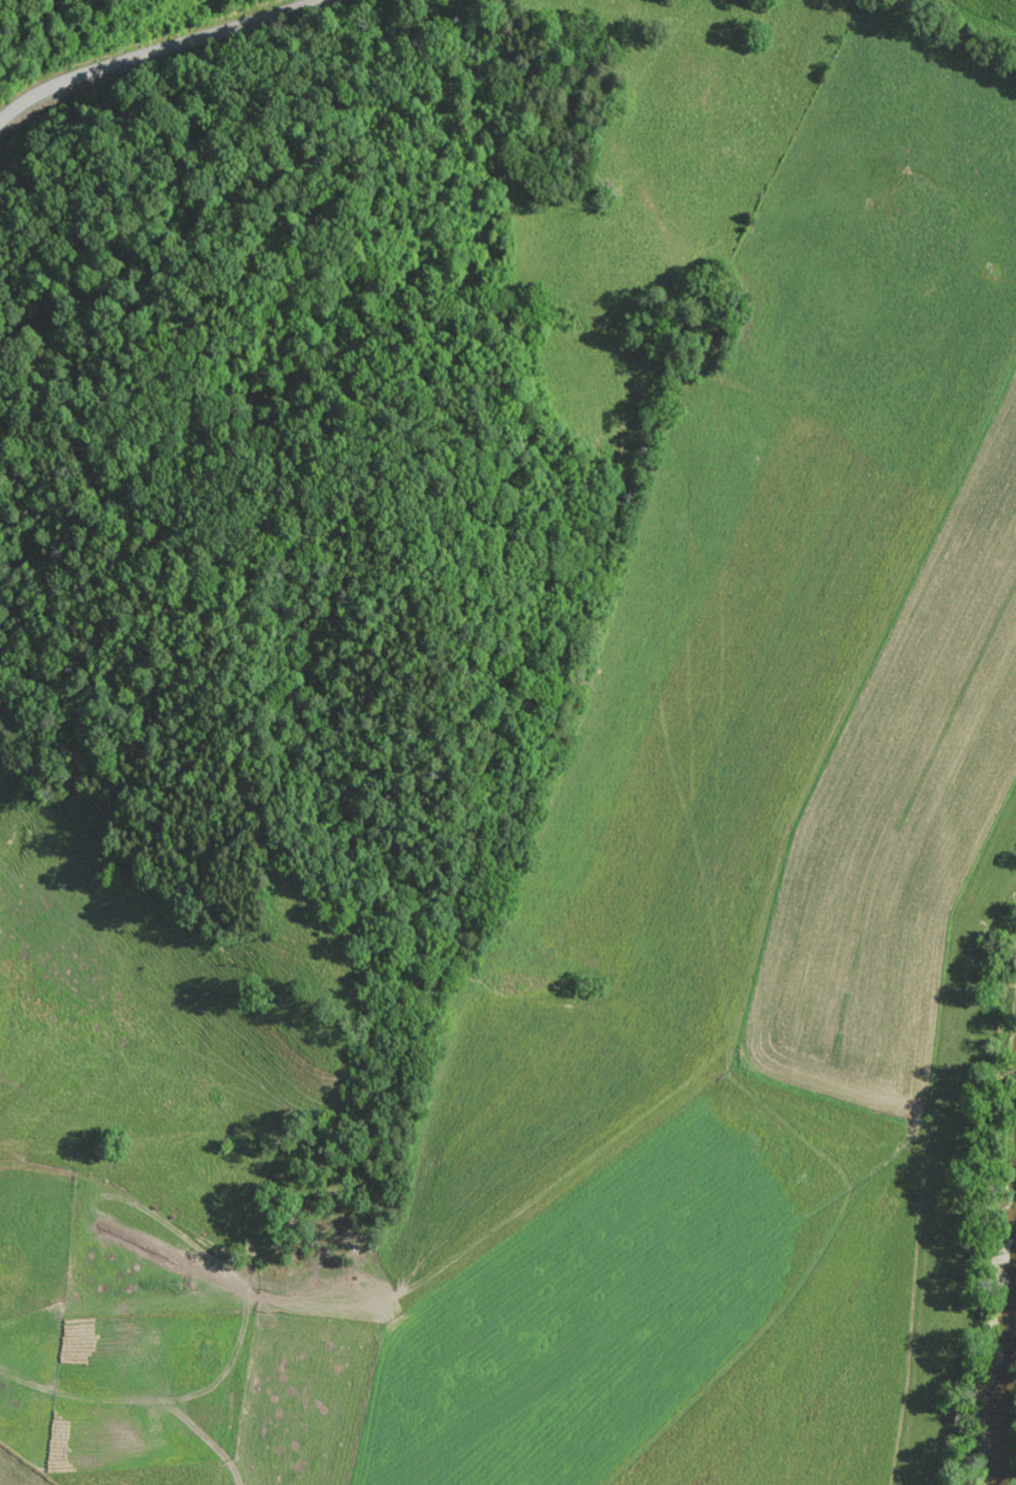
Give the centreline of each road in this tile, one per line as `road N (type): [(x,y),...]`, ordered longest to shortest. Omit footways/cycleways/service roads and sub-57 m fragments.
road 1 (secondary): [(0,123),(68,81),(293,0)]

